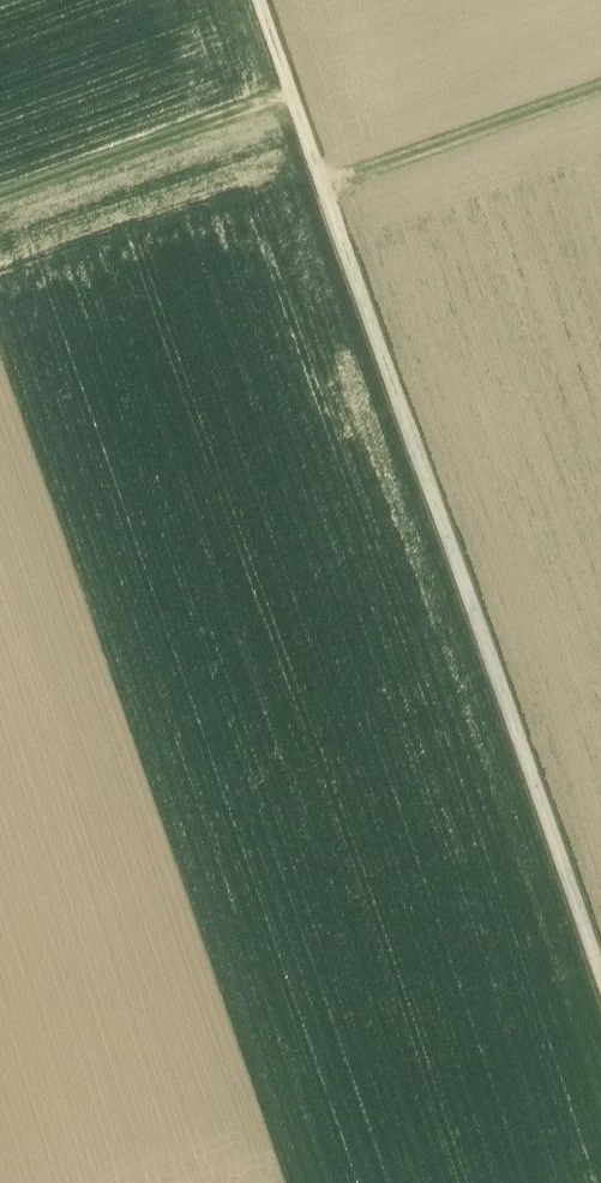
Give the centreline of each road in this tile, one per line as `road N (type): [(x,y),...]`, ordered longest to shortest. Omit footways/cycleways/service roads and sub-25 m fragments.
road 1 (track): [(256,0),(600,990)]
road 2 (track): [(0,195),(289,92)]

